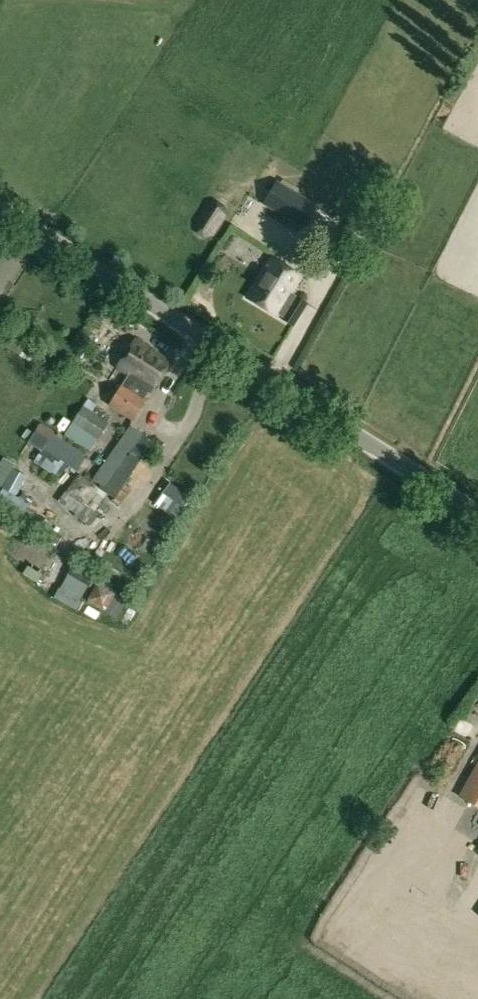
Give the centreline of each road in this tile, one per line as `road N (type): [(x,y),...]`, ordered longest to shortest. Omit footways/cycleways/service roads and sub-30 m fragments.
road 1 (unclassified): [(477,514),(0,208)]

